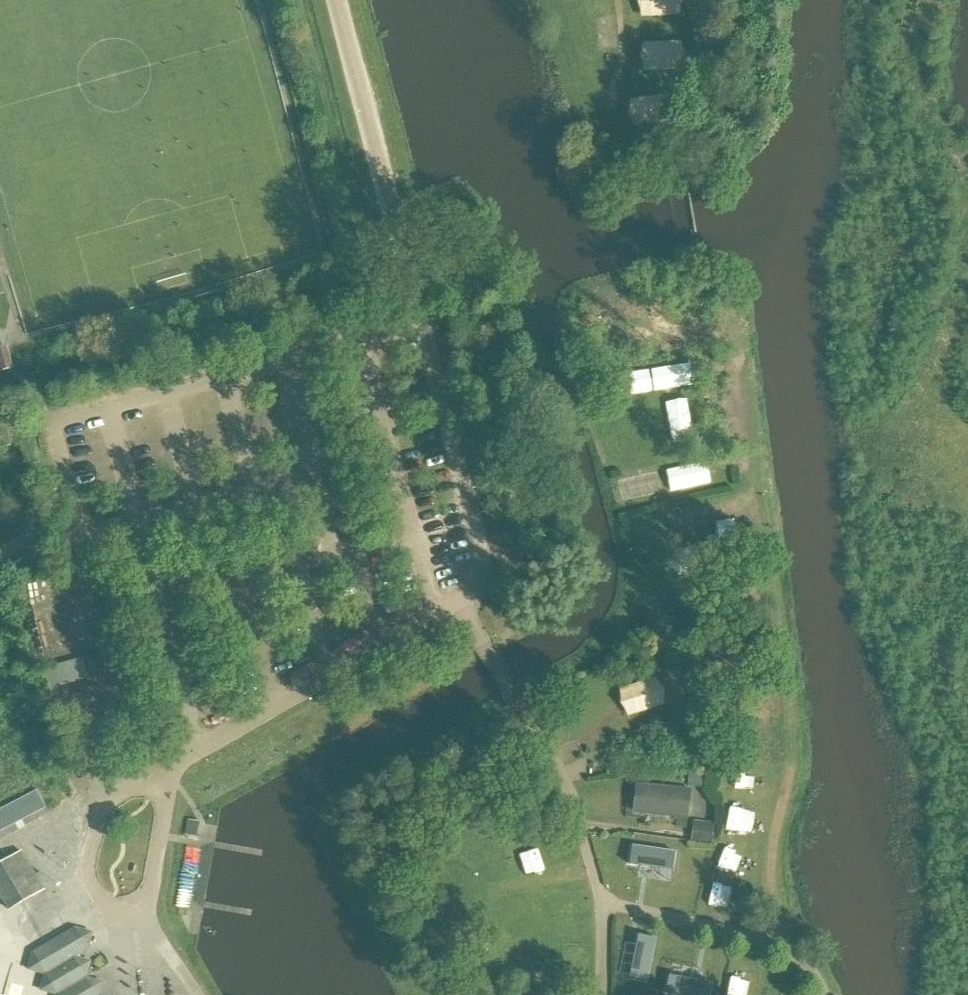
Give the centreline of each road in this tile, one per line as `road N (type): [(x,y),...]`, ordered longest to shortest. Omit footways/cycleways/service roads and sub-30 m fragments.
road 1 (residential): [(335,0),(489,581),(463,602)]
road 2 (residential): [(155,789),(193,751),(463,602)]
road 3 (residential): [(155,789),(165,798),(150,896),(111,916),(86,863),(105,805),(143,789)]

